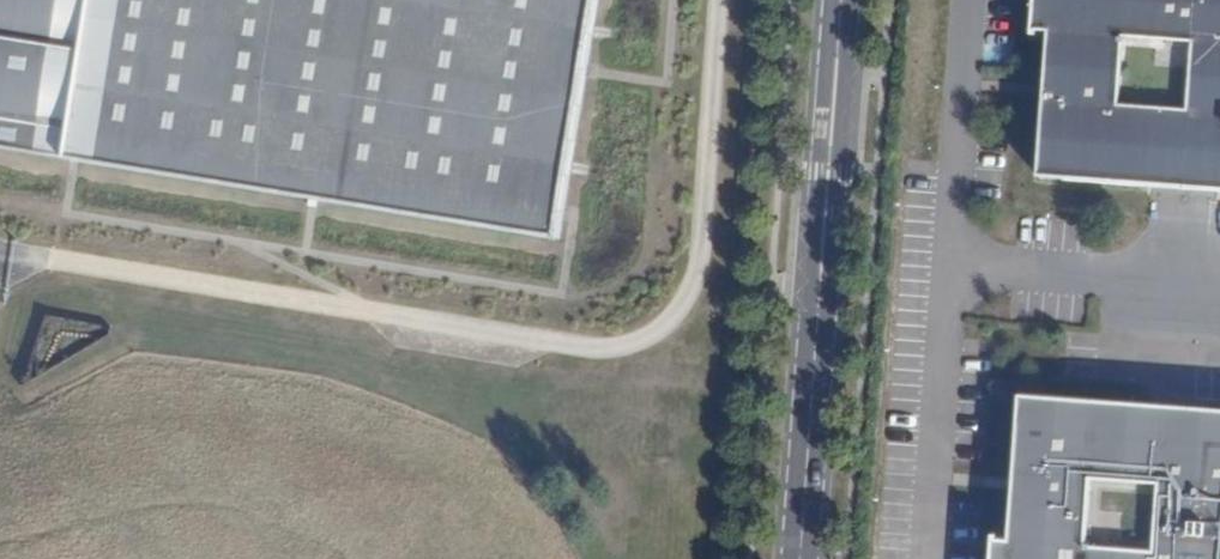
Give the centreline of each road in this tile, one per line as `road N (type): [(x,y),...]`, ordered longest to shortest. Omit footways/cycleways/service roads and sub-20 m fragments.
road 1 (tertiary): [(800,558),(841,0)]

